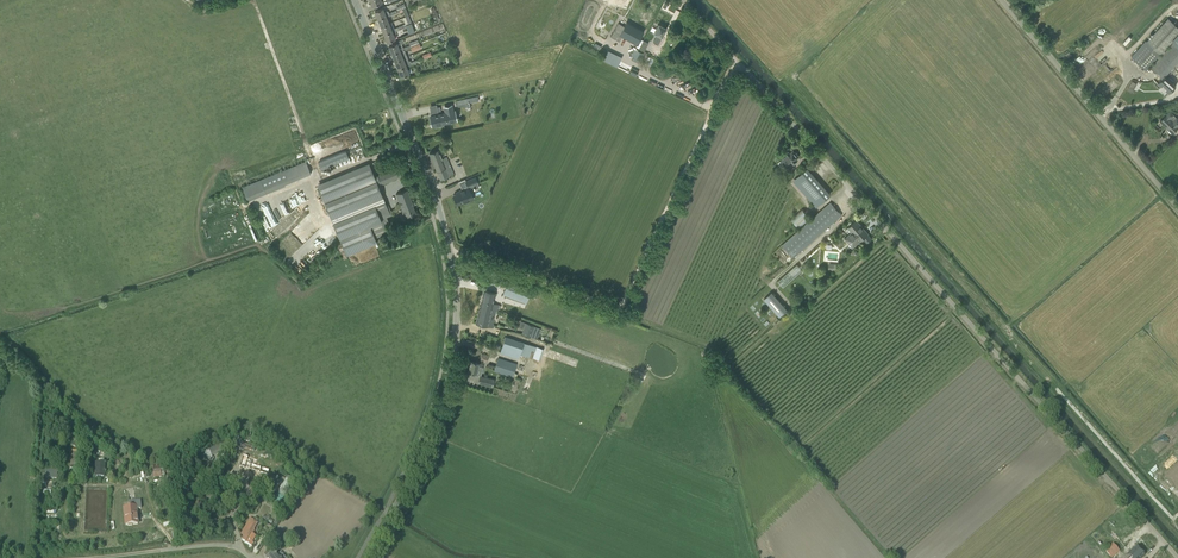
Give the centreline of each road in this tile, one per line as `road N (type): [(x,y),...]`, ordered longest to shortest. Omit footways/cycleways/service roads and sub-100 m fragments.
road 1 (unclassified): [(1177,557),(683,0)]
road 2 (tertiary): [(369,557),(433,429),(457,315),(446,230),(354,0)]
road 3 (track): [(738,62),(619,311),(452,255)]
road 4 (unclassified): [(1177,205),(1003,0)]

